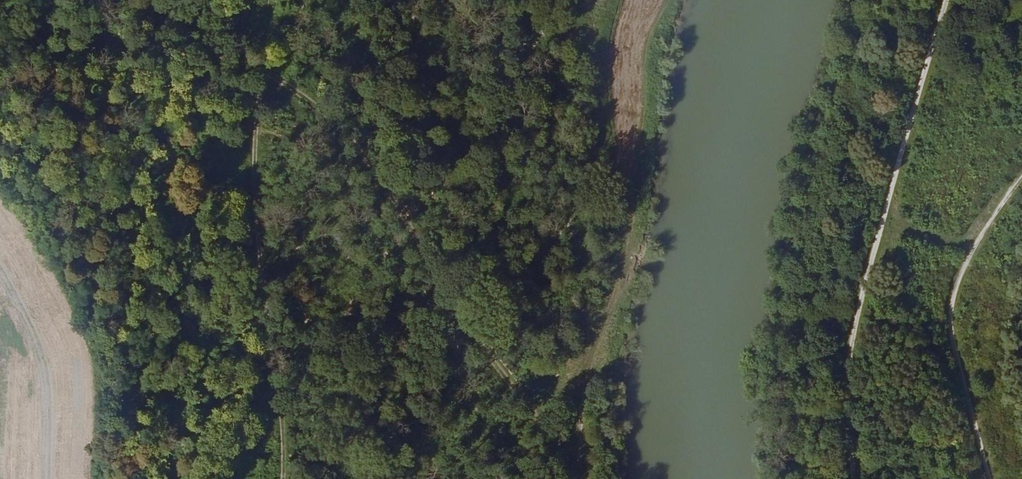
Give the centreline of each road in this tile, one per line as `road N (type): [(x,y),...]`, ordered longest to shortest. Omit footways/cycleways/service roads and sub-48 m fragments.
road 1 (track): [(582,473),(375,162),(295,81),(259,59),(123,43),(0,41)]
road 2 (track): [(666,0),(637,124),(624,274),(605,303),(587,364),(582,478)]
road 3 (track): [(266,0),(251,148),(276,478)]

